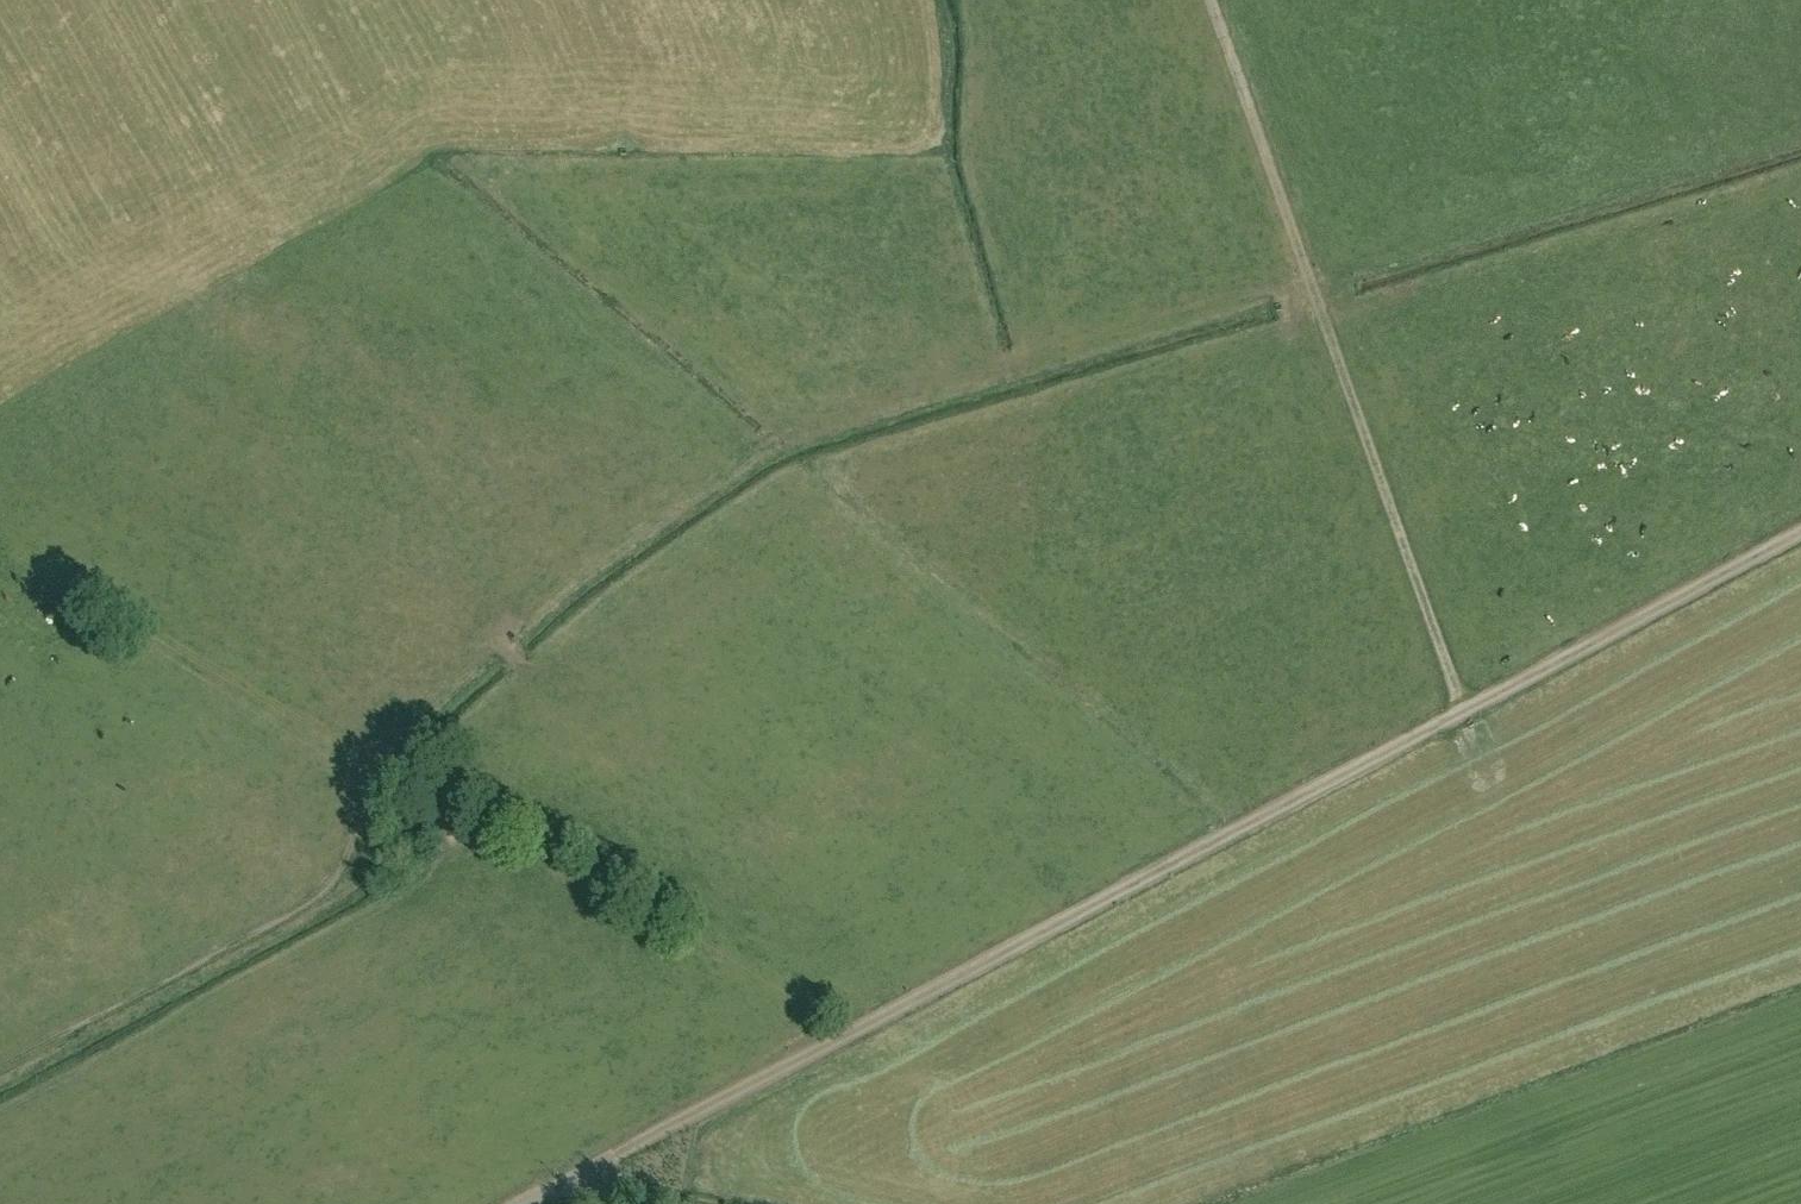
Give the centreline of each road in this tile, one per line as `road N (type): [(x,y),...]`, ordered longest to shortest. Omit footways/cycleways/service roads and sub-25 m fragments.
road 1 (track): [(1800,530),(601,1167)]
road 2 (track): [(1463,710),(1210,0)]

